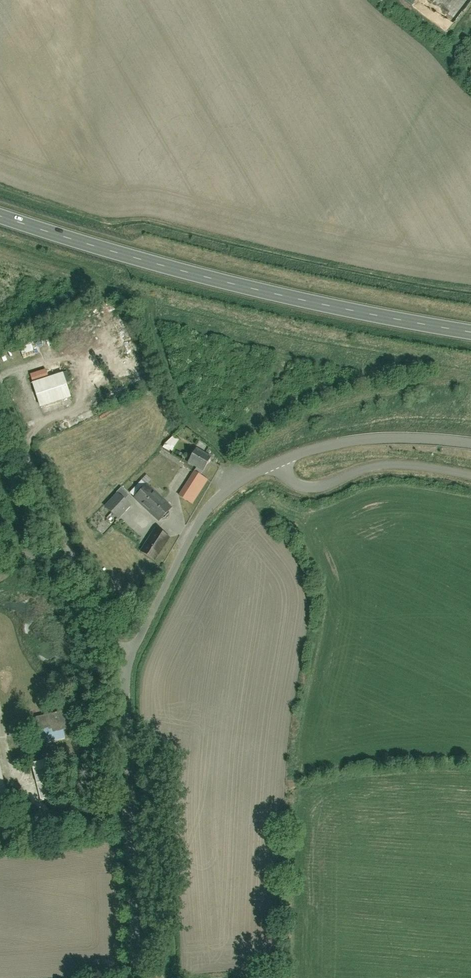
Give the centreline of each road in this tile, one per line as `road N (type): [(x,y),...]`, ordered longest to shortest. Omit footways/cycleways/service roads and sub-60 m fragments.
road 1 (unclassified): [(136,977),(124,672),(203,516),(246,476),(278,461)]
road 2 (primary): [(0,216),(186,273),(470,333)]
road 3 (unclassified): [(278,461),(284,476),(304,488),(384,465),(470,476)]
road 4 (unclassified): [(278,461),(357,438),(470,446)]

